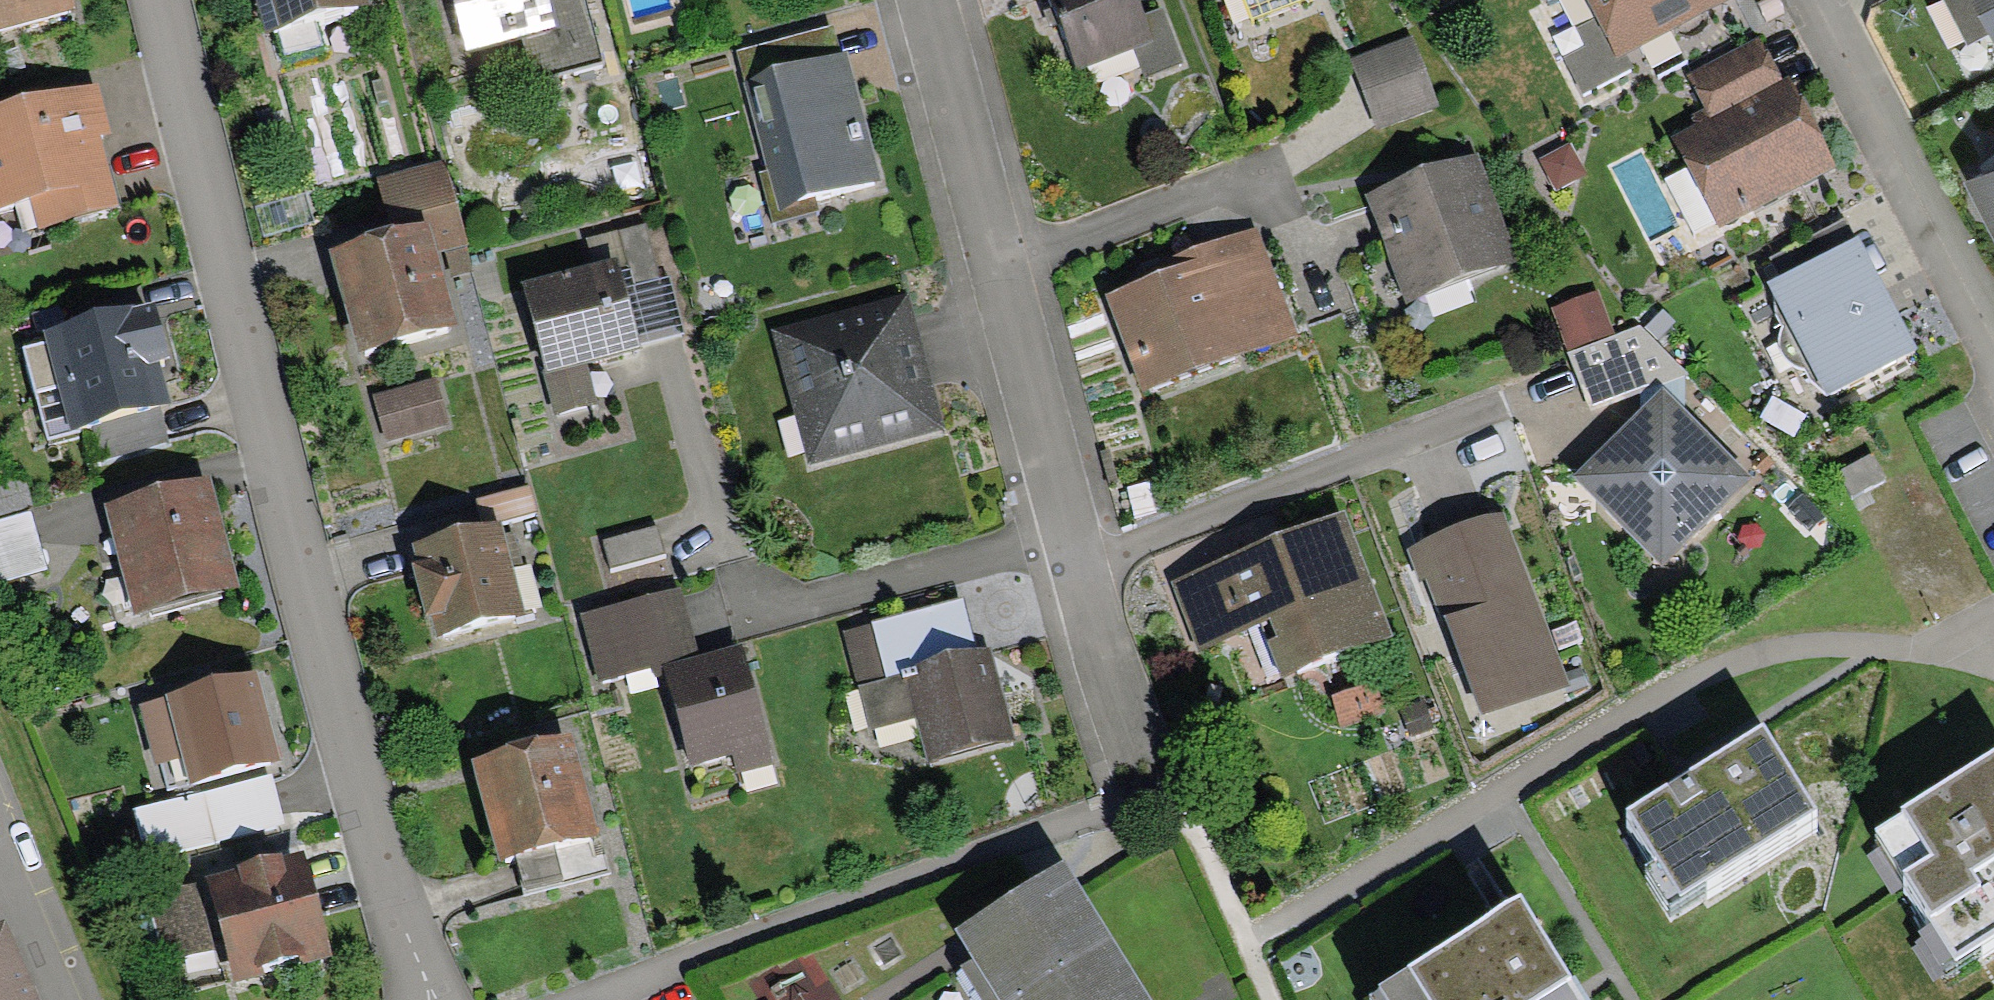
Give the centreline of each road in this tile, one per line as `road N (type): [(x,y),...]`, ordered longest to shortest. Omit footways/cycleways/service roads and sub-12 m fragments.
road 1 (residential): [(422,999),(306,593),(155,0)]
road 2 (residential): [(1247,936),(1700,675),(1788,651),(1908,645),(1993,667)]
road 3 (residential): [(1129,761),(922,0)]
road 4 (residential): [(1809,0),(1993,348)]

